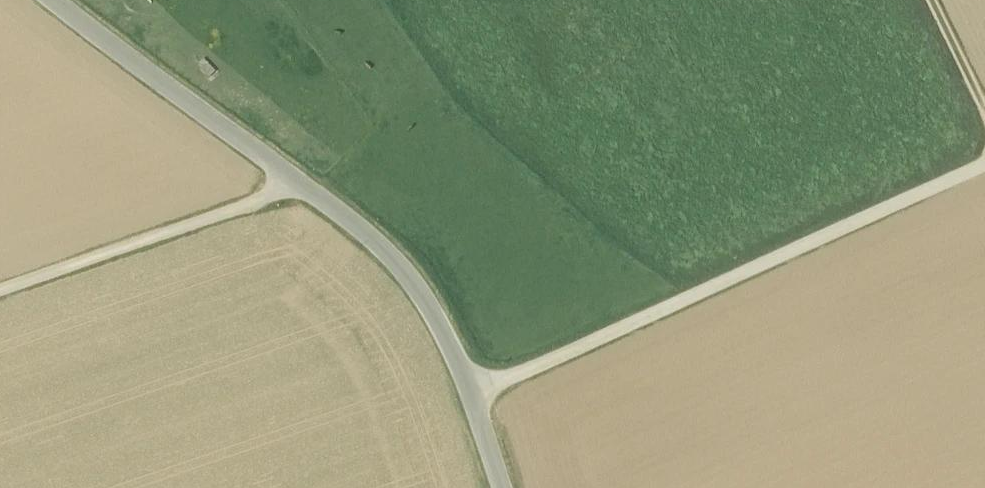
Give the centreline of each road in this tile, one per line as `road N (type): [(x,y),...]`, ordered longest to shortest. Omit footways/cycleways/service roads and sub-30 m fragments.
road 1 (unclassified): [(51,0),(400,261),(446,325),(510,487)]
road 2 (track): [(479,399),(984,172)]
road 3 (track): [(0,294),(309,186)]

